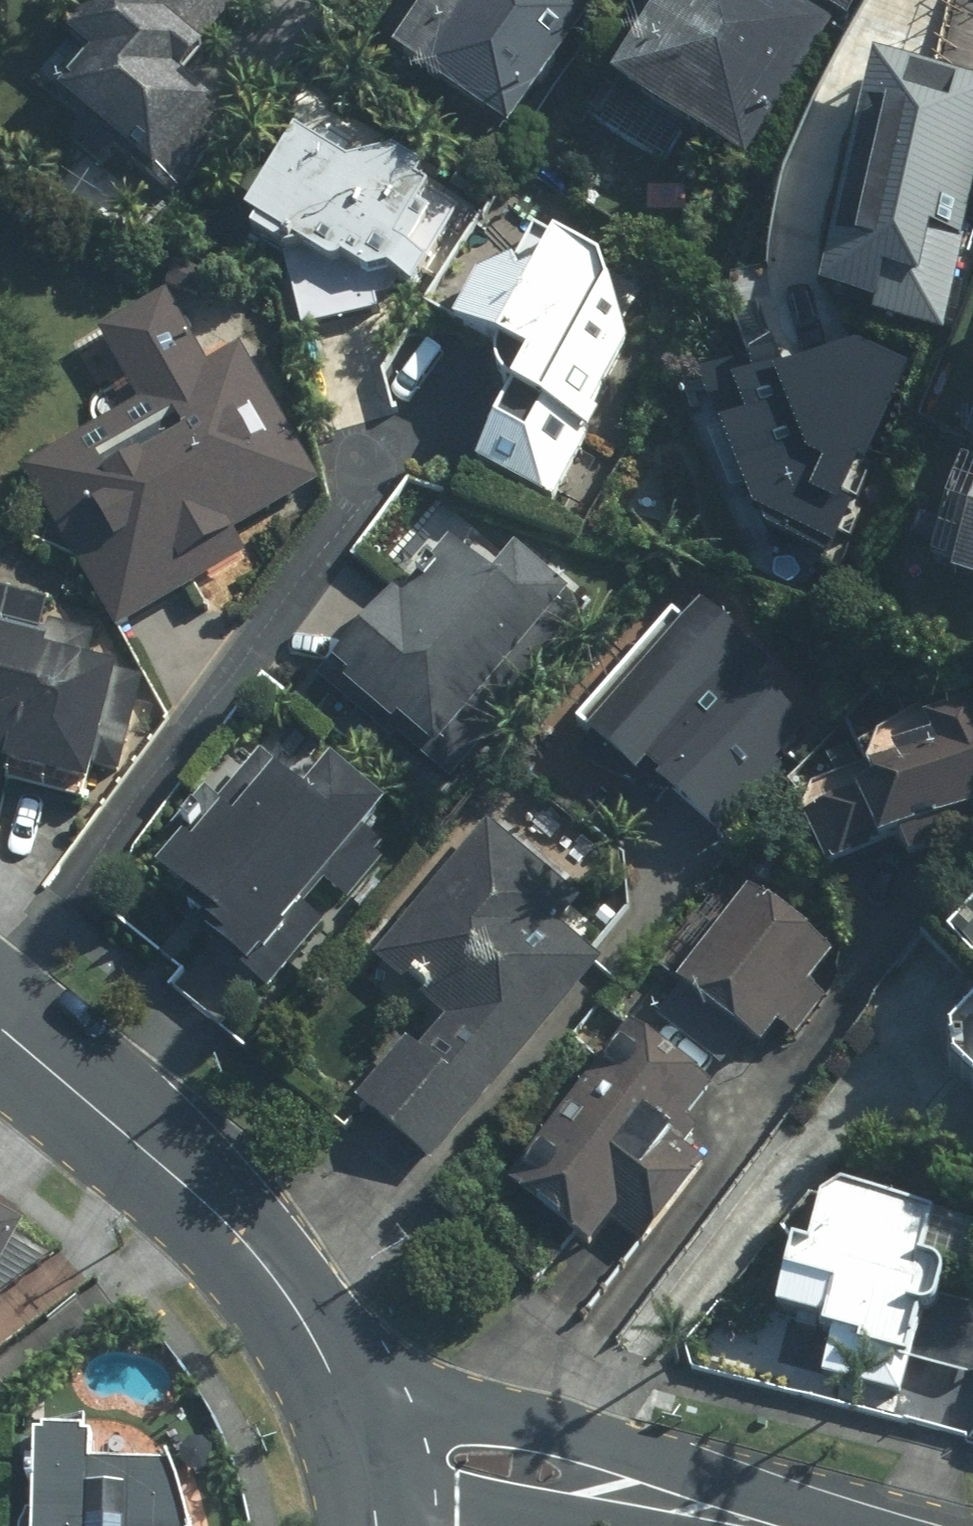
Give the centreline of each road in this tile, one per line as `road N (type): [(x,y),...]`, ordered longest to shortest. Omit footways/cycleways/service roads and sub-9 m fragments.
road 1 (tertiary): [(0,1028),(233,1230),(288,1300),(336,1382)]
road 2 (tertiary): [(336,1382),(624,1456),(774,1525)]
road 3 (tertiary): [(548,1525),(378,1510)]
road 4 (tertiary): [(336,1382),(378,1510)]

